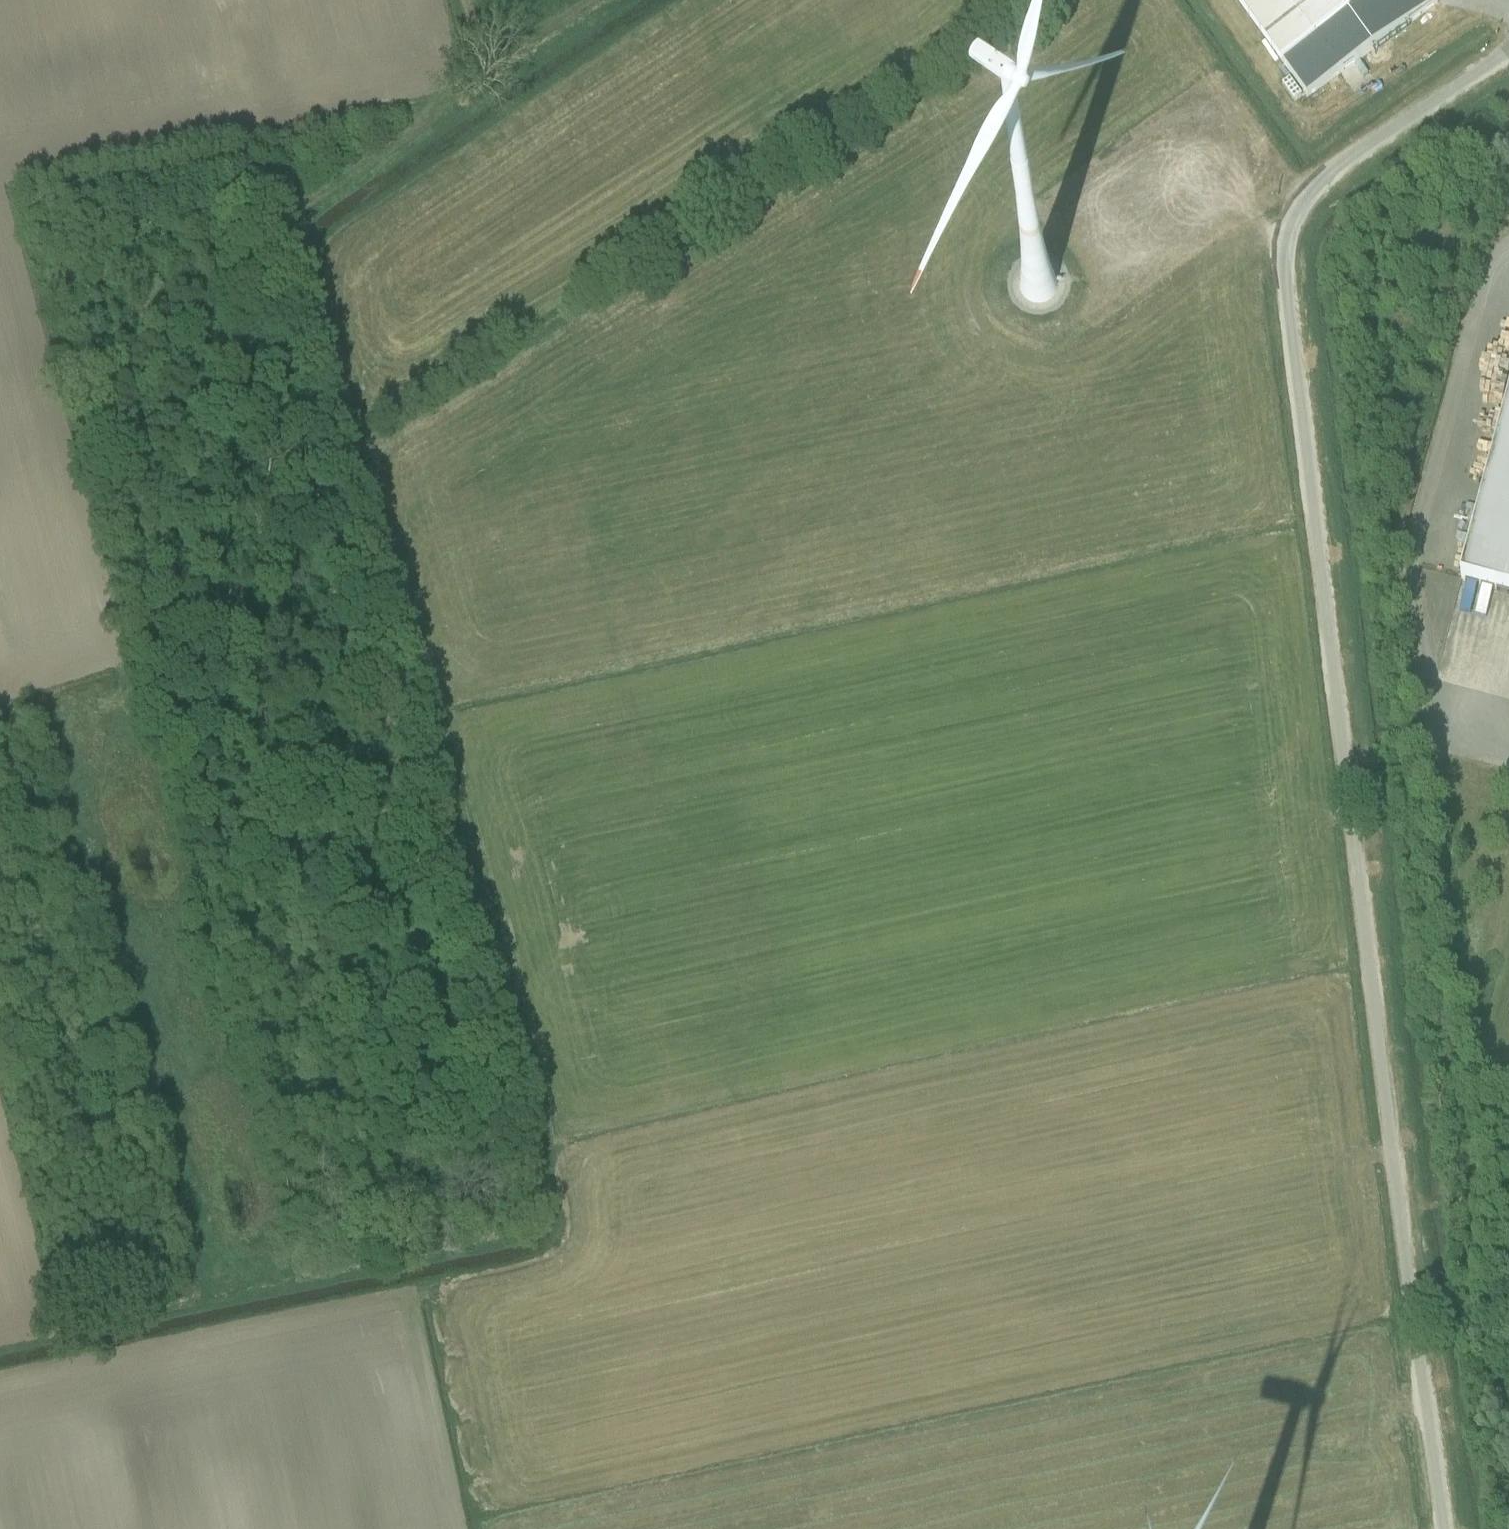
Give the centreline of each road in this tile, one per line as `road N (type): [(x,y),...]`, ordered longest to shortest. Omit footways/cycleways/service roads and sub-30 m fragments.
road 1 (unclassified): [(1508,54),(1317,187),(1286,230),(1284,283),(1439,1528)]

